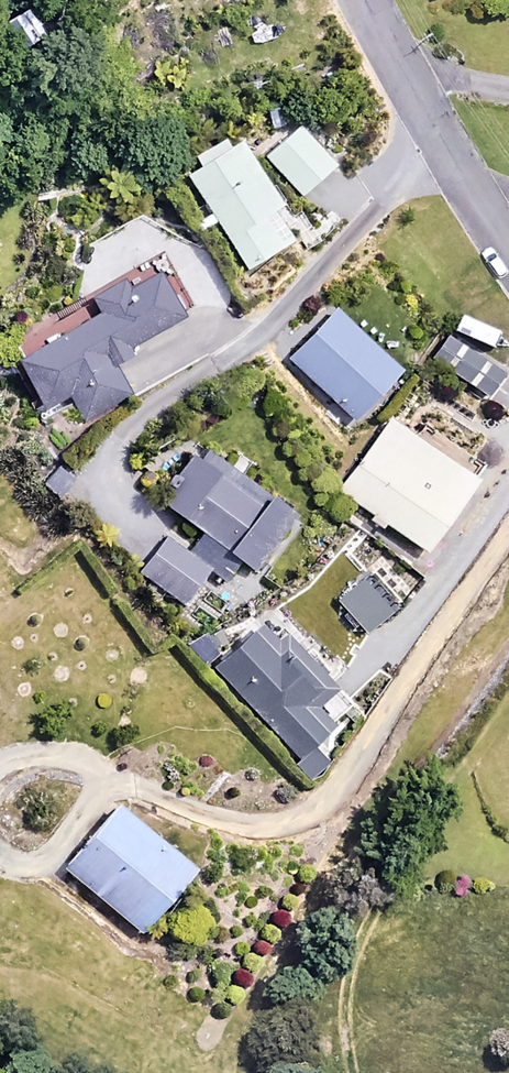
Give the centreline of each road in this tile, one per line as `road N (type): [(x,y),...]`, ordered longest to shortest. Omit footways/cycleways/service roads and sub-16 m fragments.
road 1 (residential): [(367,0),(508,252)]

